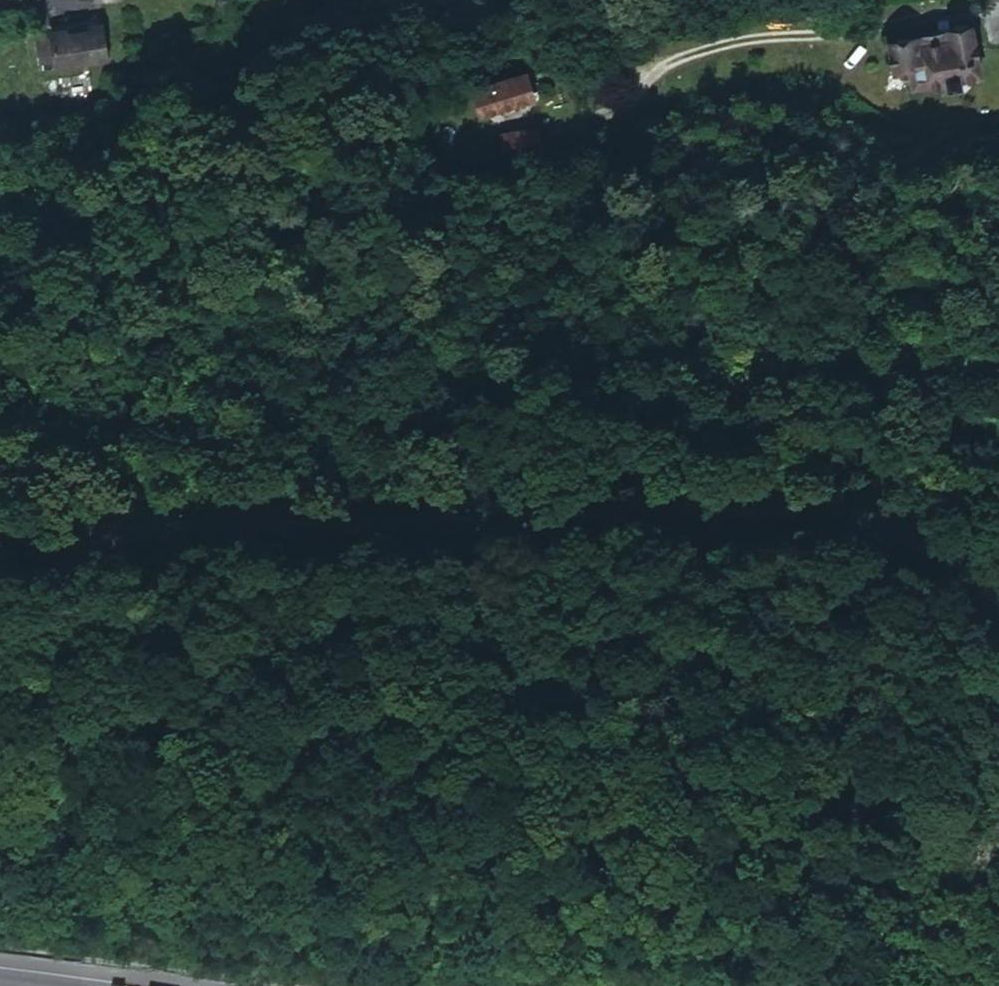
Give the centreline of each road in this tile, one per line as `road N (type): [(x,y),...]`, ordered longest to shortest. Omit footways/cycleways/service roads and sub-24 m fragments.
road 1 (tertiary): [(998,596),(910,534),(805,521),(234,530),(0,546)]

